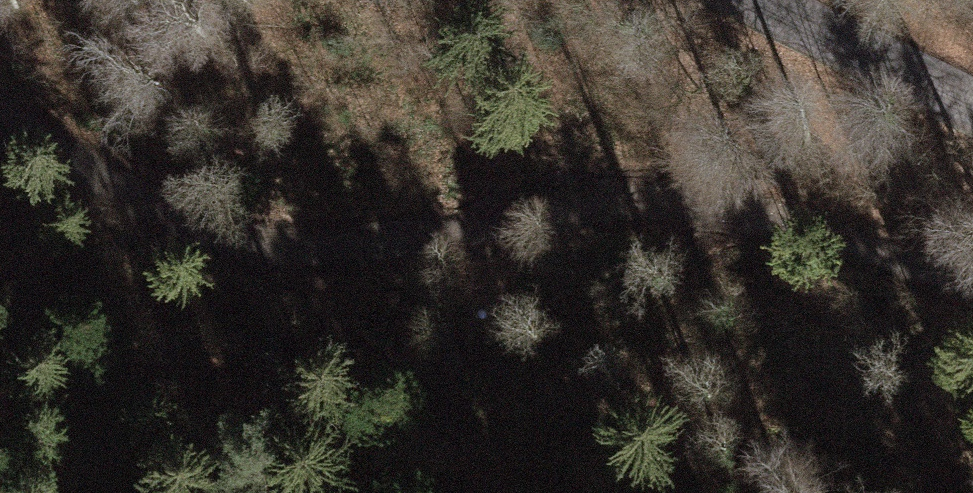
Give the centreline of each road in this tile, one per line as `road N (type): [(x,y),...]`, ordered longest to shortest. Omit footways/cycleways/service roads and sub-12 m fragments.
road 1 (track): [(0,104),(144,204),(242,239),(311,248),(601,210),(717,209),(862,242),(972,282)]
road 2 (track): [(311,248),(321,307),(358,359),(497,440),(617,492)]
road 3 (unclassified): [(774,0),(972,101)]

